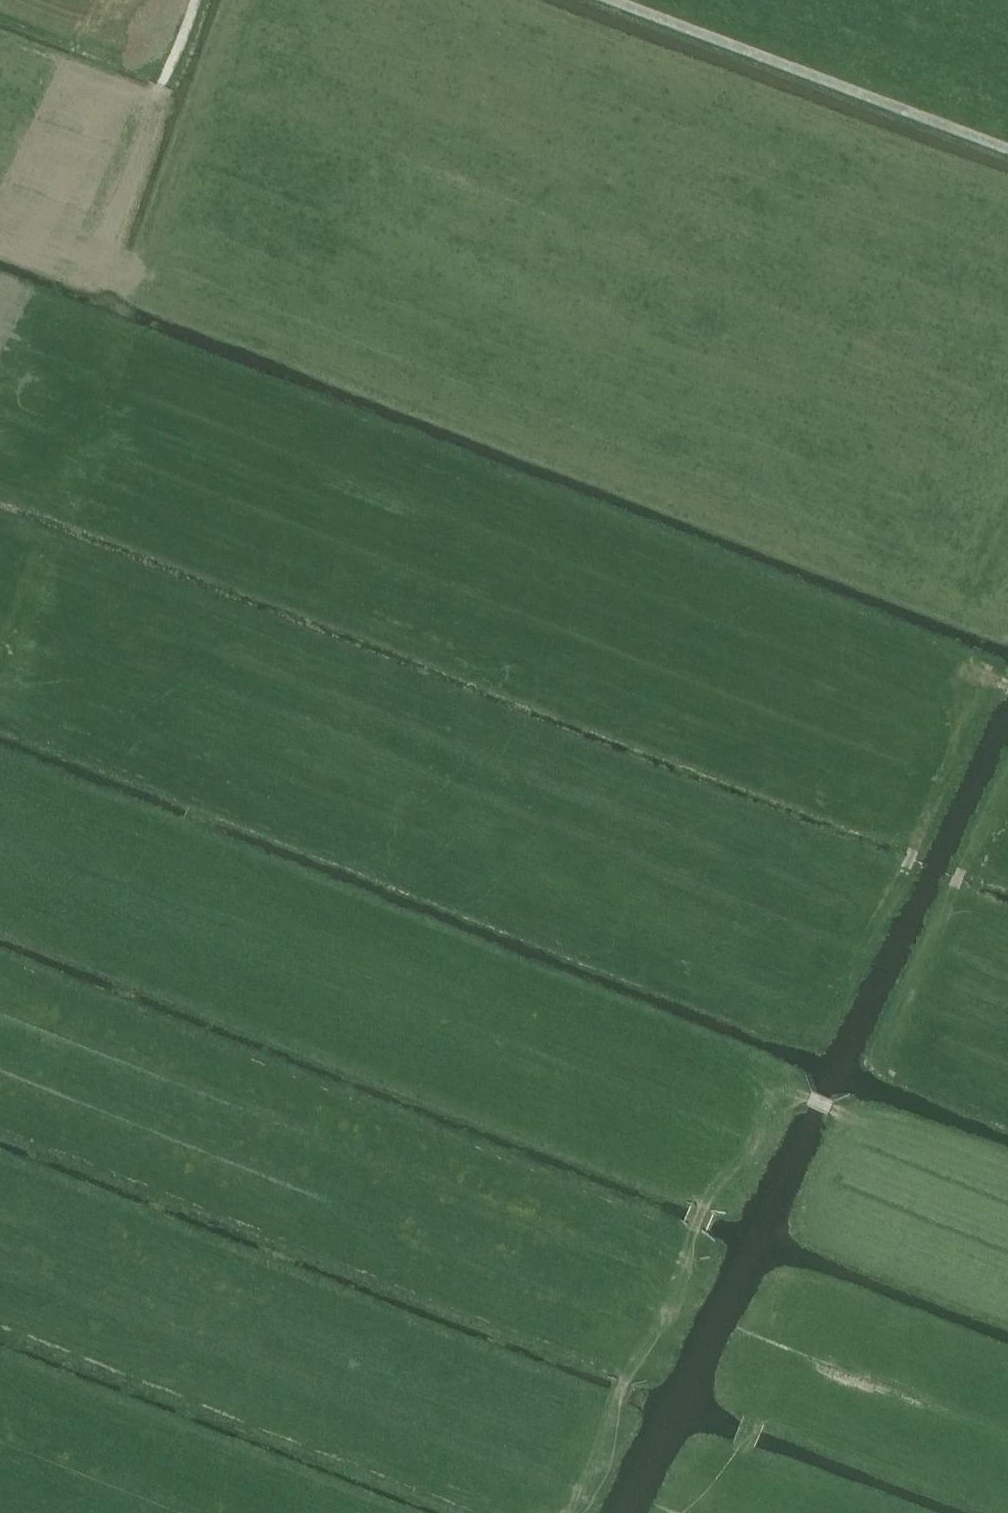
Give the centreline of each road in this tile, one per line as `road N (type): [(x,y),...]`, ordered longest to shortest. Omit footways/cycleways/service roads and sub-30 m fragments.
road 1 (track): [(1007,148),(609,0)]
road 2 (track): [(568,1512),(633,1376)]

